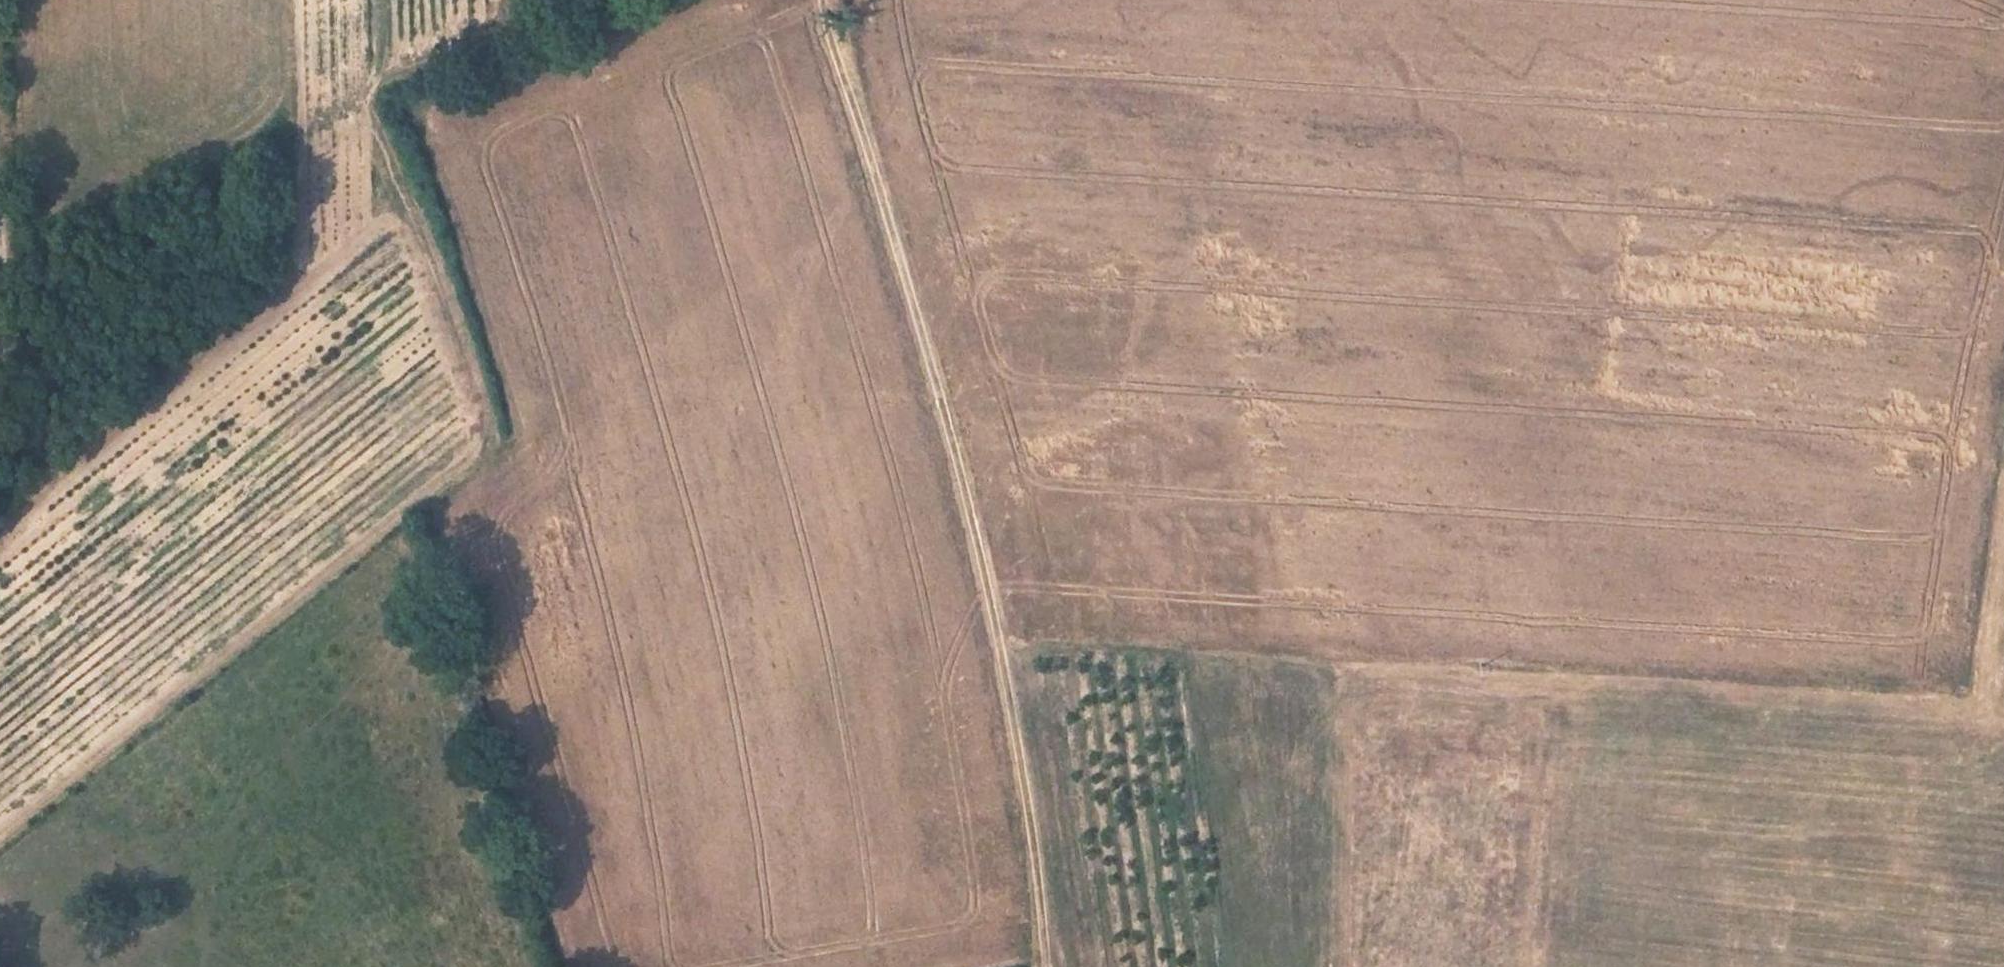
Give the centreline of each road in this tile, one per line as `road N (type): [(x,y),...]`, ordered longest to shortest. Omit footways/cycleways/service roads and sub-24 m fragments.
road 1 (track): [(1051,966),(982,565),(823,0)]

